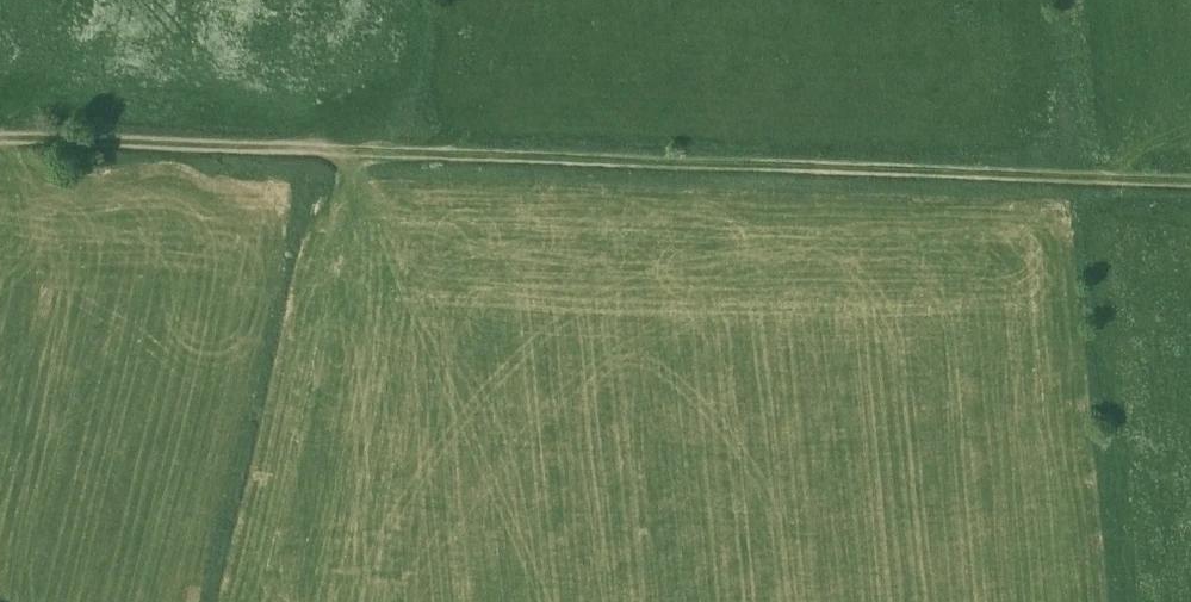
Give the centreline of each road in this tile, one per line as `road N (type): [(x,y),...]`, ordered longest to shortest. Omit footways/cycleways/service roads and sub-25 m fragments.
road 1 (track): [(0,137),(1190,180)]

